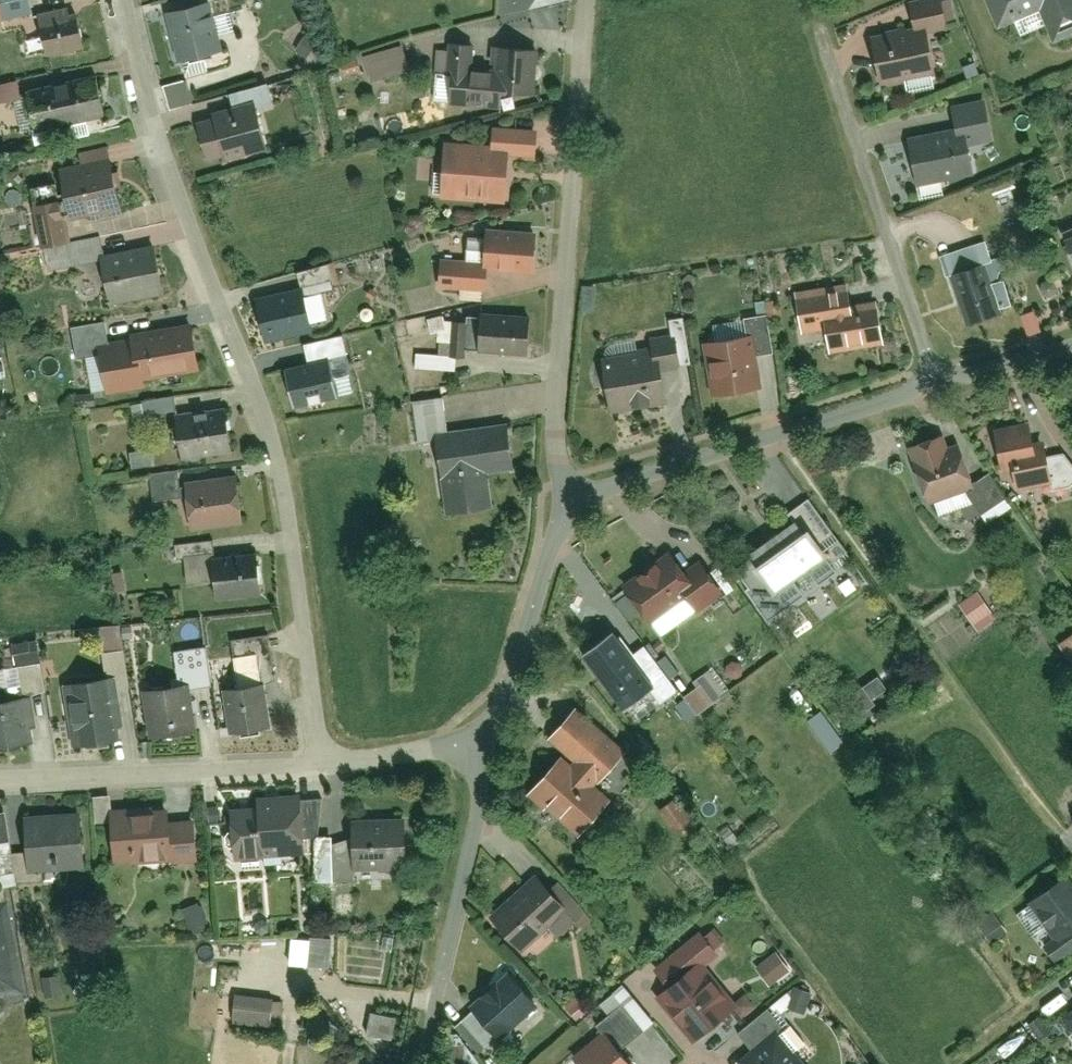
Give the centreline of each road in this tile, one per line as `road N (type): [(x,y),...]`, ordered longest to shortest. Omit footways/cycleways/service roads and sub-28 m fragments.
road 1 (residential): [(325,763),(284,498),(164,166),(117,0)]
road 2 (residential): [(1071,343),(614,491),(580,517)]
road 3 (residential): [(580,517),(559,445),(559,406),(589,0)]
road 4 (residential): [(325,763),(0,782)]
road 5 (residential): [(488,753),(428,1063)]
road 6 (residential): [(580,517),(544,582),(488,753)]
road 7 (residential): [(488,753),(325,763)]

